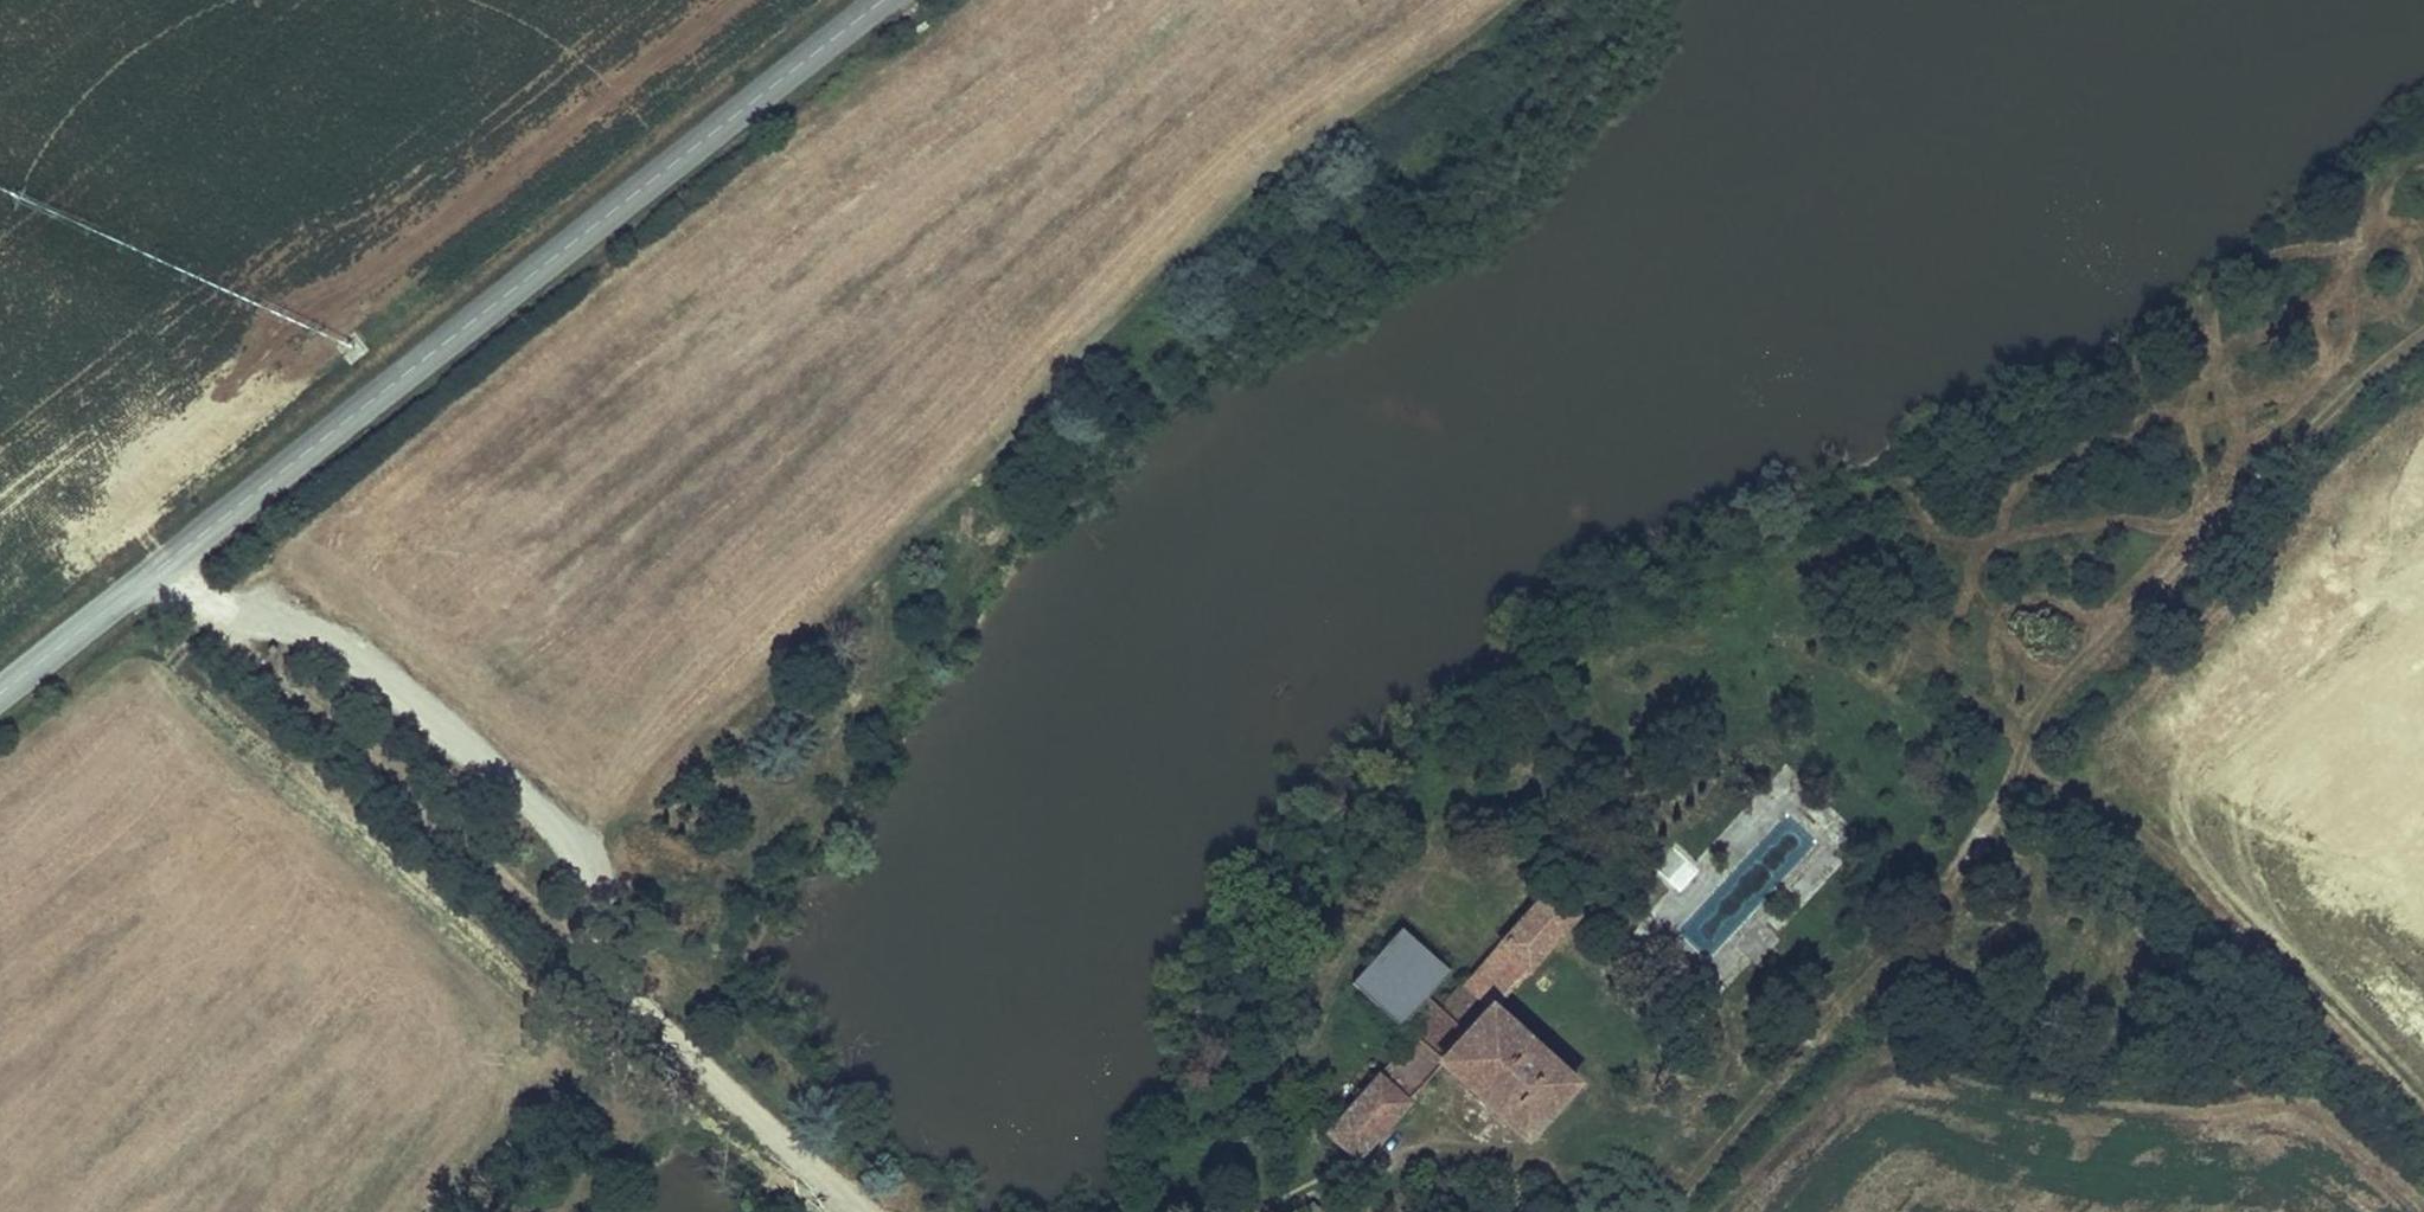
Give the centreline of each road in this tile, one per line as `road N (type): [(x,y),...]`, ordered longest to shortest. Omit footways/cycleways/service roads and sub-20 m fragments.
road 1 (secondary): [(886,0),(0,694)]
road 2 (track): [(2423,1096),(2195,885),(2094,811),(2046,789),(2032,752),(2039,720),(2193,543),(2335,391),(2423,329)]

